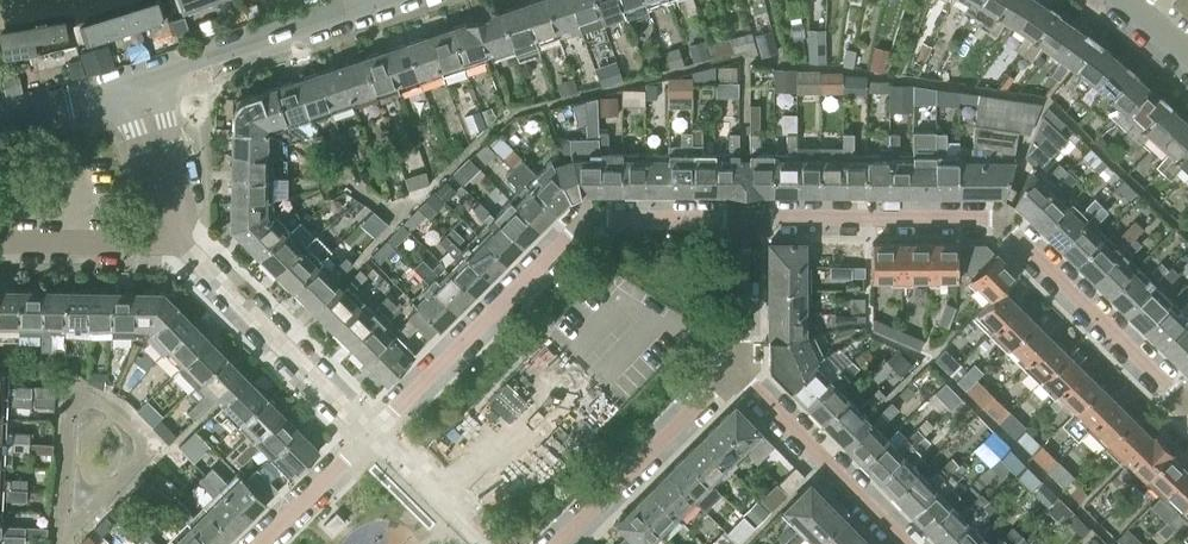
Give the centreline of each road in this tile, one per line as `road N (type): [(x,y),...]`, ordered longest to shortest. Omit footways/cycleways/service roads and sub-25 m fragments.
road 1 (residential): [(742,221),(997,219),(1187,409)]
road 2 (residential): [(367,429),(588,219),(742,221)]
road 3 (residential): [(367,429),(172,237)]
road 4 (residential): [(555,543),(738,365)]
road 5 (residential): [(386,0),(144,81)]
road 6 (residential): [(910,543),(738,365)]
road 7 (residential): [(1,238),(172,237)]
road 8 (residential): [(481,543),(367,429)]
road 9 (residential): [(172,237),(164,145),(144,81)]
road 10 (residential): [(367,429),(260,543)]
road 11 (residential): [(144,81),(0,114)]
road 12 (residential): [(738,365),(742,221)]

